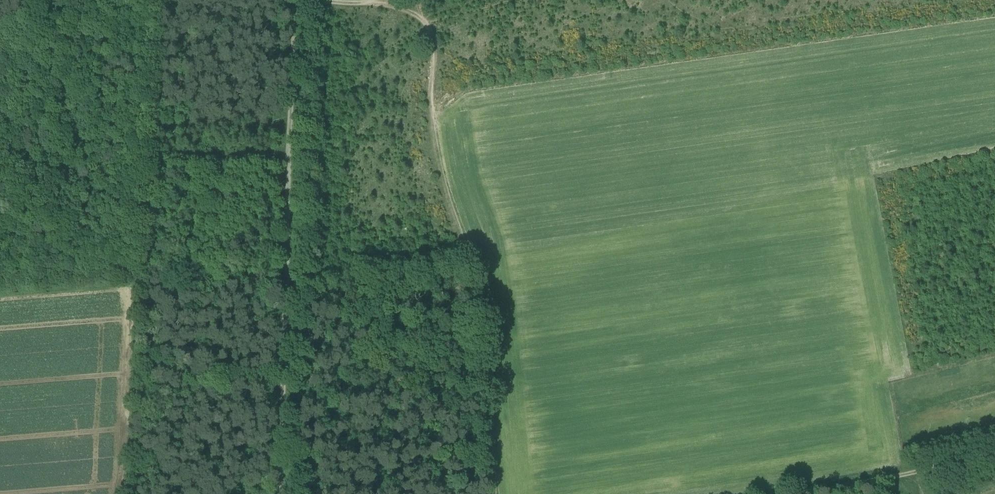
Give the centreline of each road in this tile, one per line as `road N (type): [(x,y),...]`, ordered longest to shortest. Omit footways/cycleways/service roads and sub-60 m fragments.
road 1 (track): [(295,0),(280,493)]
road 2 (track): [(994,448),(773,493)]

